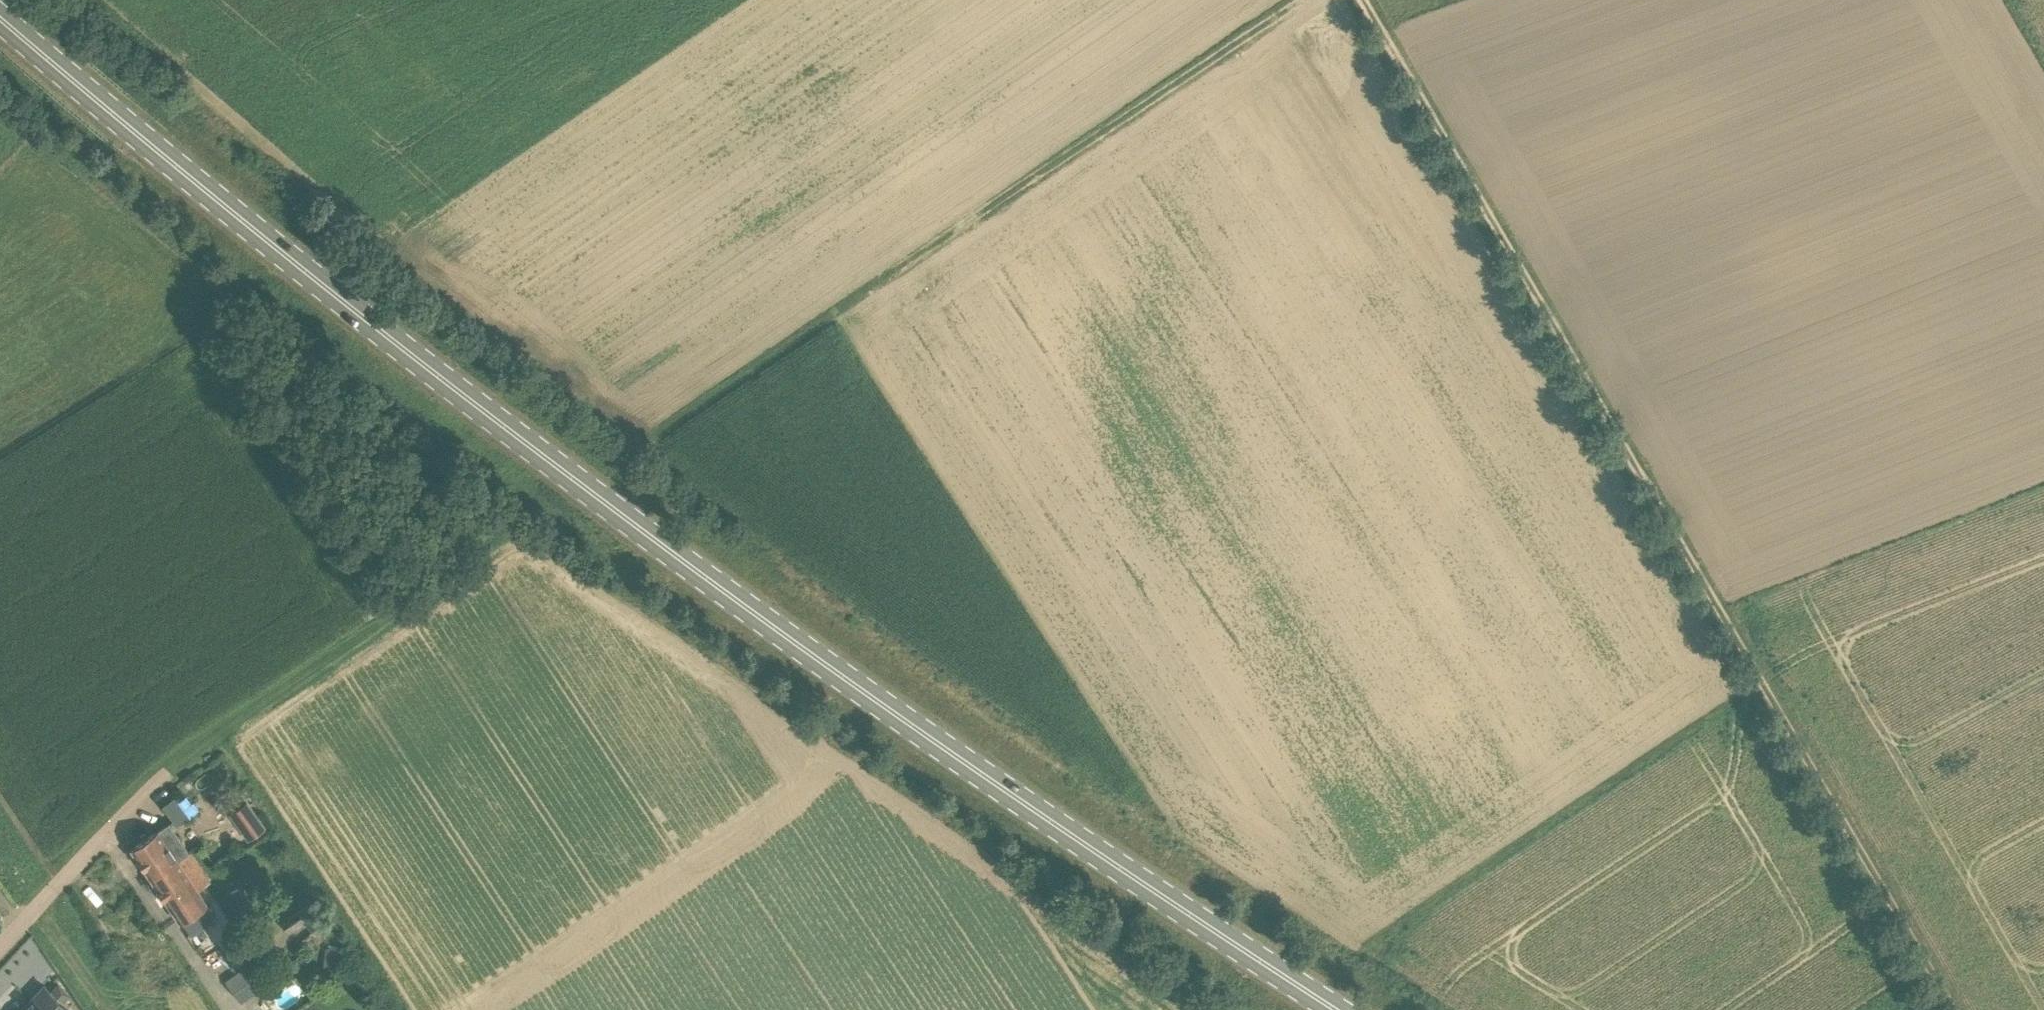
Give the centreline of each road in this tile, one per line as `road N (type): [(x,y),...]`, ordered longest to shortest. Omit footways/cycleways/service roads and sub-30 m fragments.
road 1 (primary): [(1344,1009),(868,693),(423,364),(0,19)]
road 2 (track): [(1953,1009),(1361,0)]
road 3 (track): [(634,445),(1288,0)]
road 4 (track): [(1361,944),(1759,677)]
road 5 (residential): [(0,951),(54,882),(176,770)]

